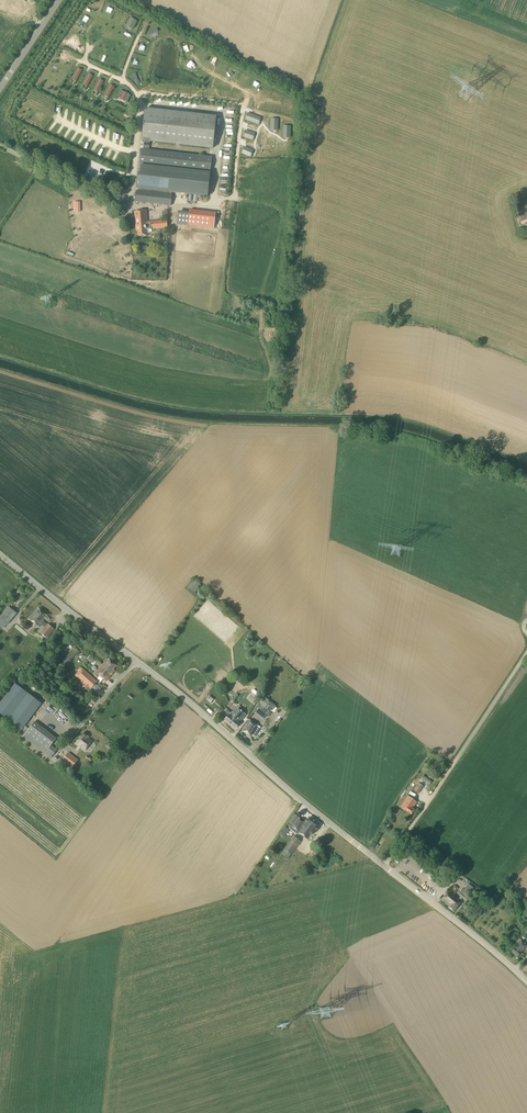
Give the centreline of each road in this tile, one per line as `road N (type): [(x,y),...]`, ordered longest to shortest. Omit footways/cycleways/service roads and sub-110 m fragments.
road 1 (tertiary): [(526,984),(0,556)]

